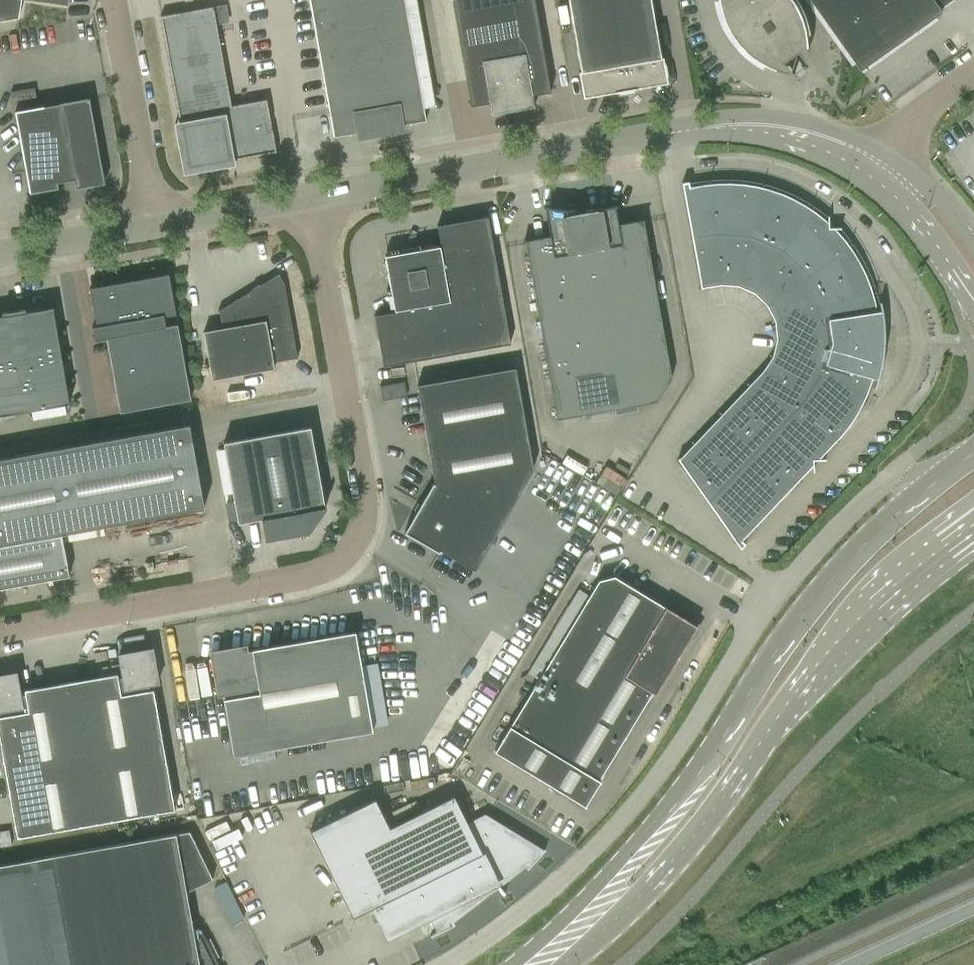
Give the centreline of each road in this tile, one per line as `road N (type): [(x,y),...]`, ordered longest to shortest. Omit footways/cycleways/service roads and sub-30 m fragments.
road 1 (unclassified): [(0,628),(357,559),(370,506),(307,204)]
road 2 (unclassified): [(942,477),(884,476),(849,508),(776,593),(680,753),(612,836),(547,898),(446,964)]
road 3 (unclassified): [(307,204),(734,126),(814,133),(870,158)]
road 4 (secondary): [(942,477),(818,594),(621,858),(585,923)]
road 5 (secondary): [(585,923),(667,864),(869,607),(973,524)]
road 6 (unclassified): [(150,232),(115,0)]
road 7 (unclassified): [(150,232),(307,204)]
road 8 (unclassified): [(0,258),(150,232)]
road 9 (unclassified): [(973,70),(870,158)]
road 10 (unclassified): [(911,191),(925,230),(973,301)]

